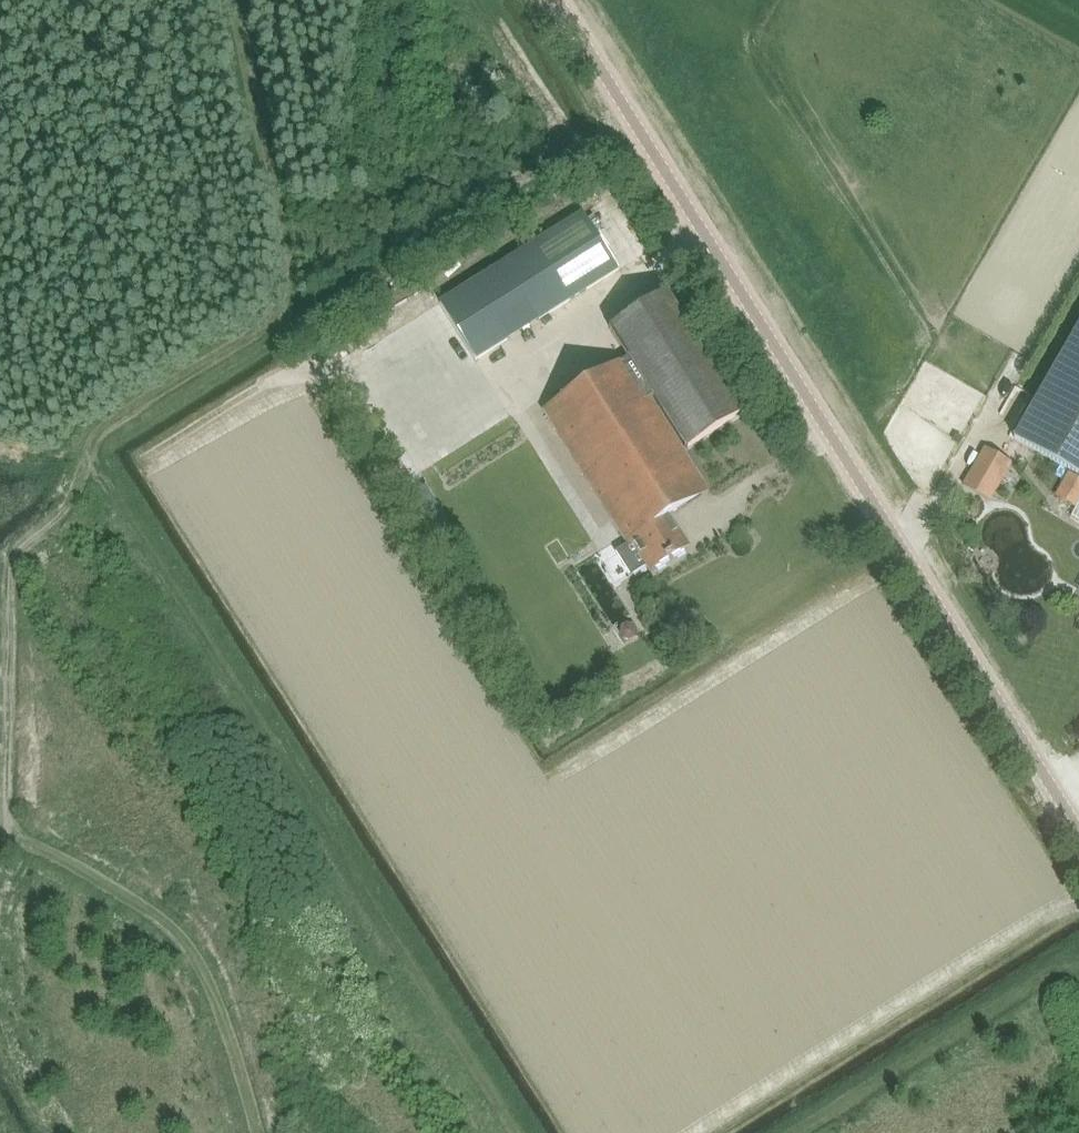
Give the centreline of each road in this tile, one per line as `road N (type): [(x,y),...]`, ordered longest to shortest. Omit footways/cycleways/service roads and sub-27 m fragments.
road 1 (track): [(5,841),(9,560),(69,501),(88,455),(518,1132)]
road 2 (unclassified): [(1078,832),(556,0)]
road 3 (track): [(88,455),(108,422),(260,328),(281,305),(281,241),(232,0)]
road 4 (track): [(276,313),(309,305),(563,148),(474,0)]
road 5 (track): [(258,1132),(207,980),(174,930),(108,883),(5,841)]
road 6 (track): [(800,1132),(1078,965)]

